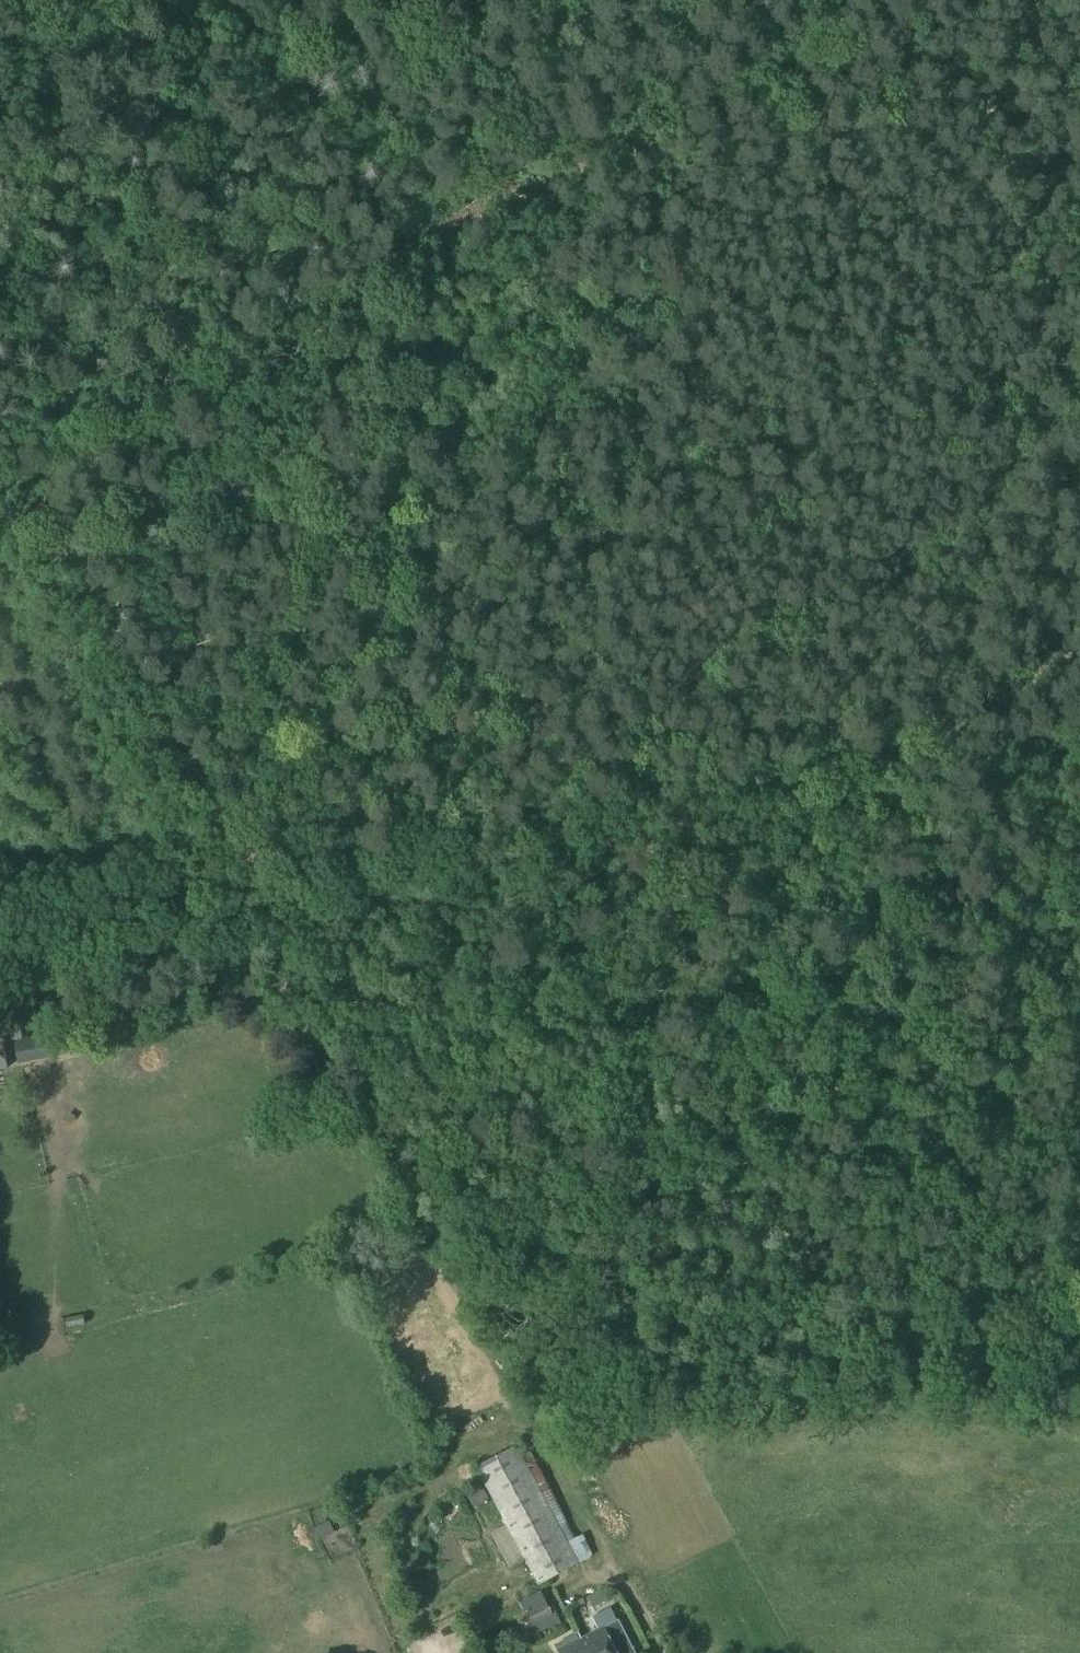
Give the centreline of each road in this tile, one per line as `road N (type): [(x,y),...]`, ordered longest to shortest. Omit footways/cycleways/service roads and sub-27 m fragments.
road 1 (track): [(396,1157),(525,1110),(673,1085),(1079,1052)]

